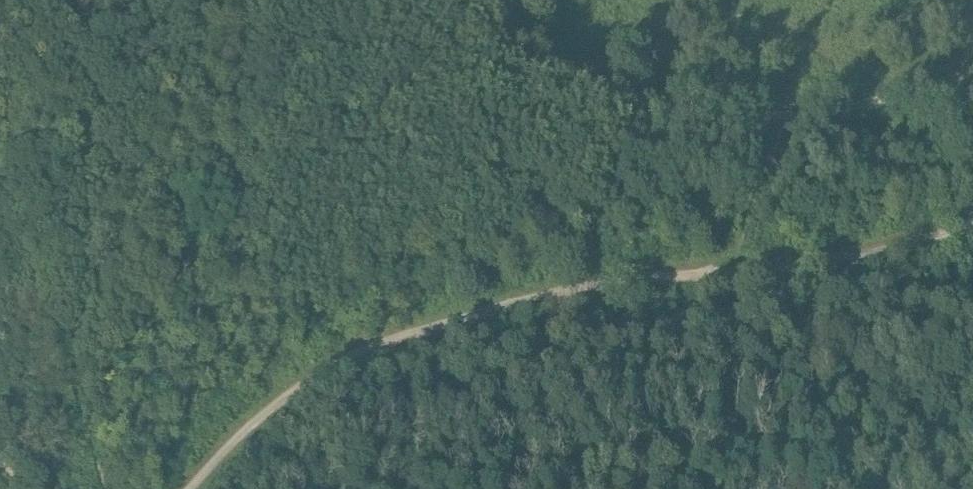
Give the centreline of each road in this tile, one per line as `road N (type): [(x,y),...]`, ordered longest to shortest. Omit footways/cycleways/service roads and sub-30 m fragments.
road 1 (track): [(190,488),(229,441),(308,380),(392,341),(572,289),(874,249),(972,219)]
road 2 (track): [(480,0),(530,47),(602,87),(676,107),(778,117),(879,104),(972,74)]

